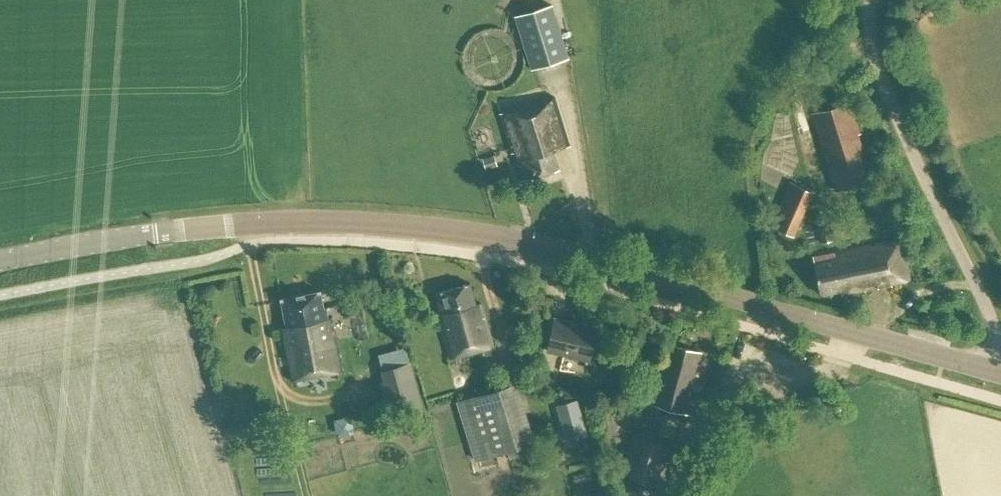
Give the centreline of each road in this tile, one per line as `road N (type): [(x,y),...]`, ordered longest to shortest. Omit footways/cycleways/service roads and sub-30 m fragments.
road 1 (tertiary): [(1000,373),(511,237),(408,224),(204,227),(0,261)]
road 2 (unclassified): [(1000,348),(876,63),(870,0)]
road 3 (track): [(677,495),(708,437),(750,394),(825,373),(841,354)]

